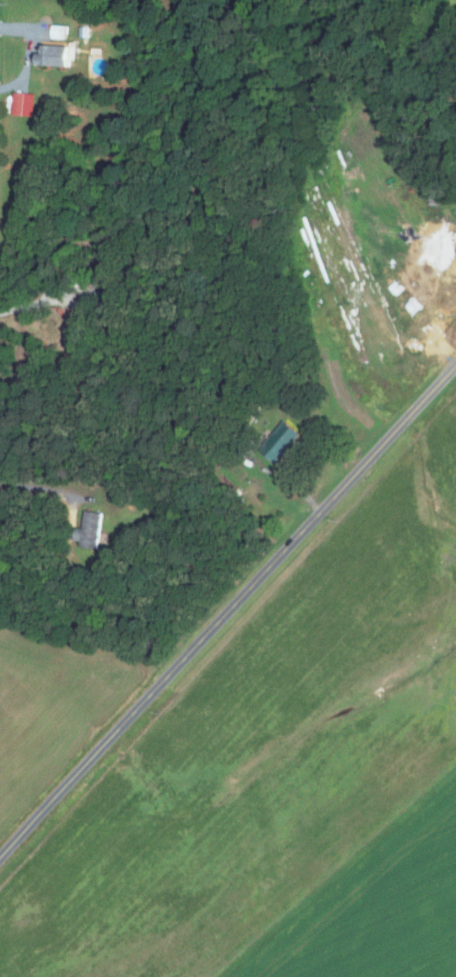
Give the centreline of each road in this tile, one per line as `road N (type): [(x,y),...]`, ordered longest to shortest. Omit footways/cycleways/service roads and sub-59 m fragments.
road 1 (residential): [(0,858),(455,367)]

